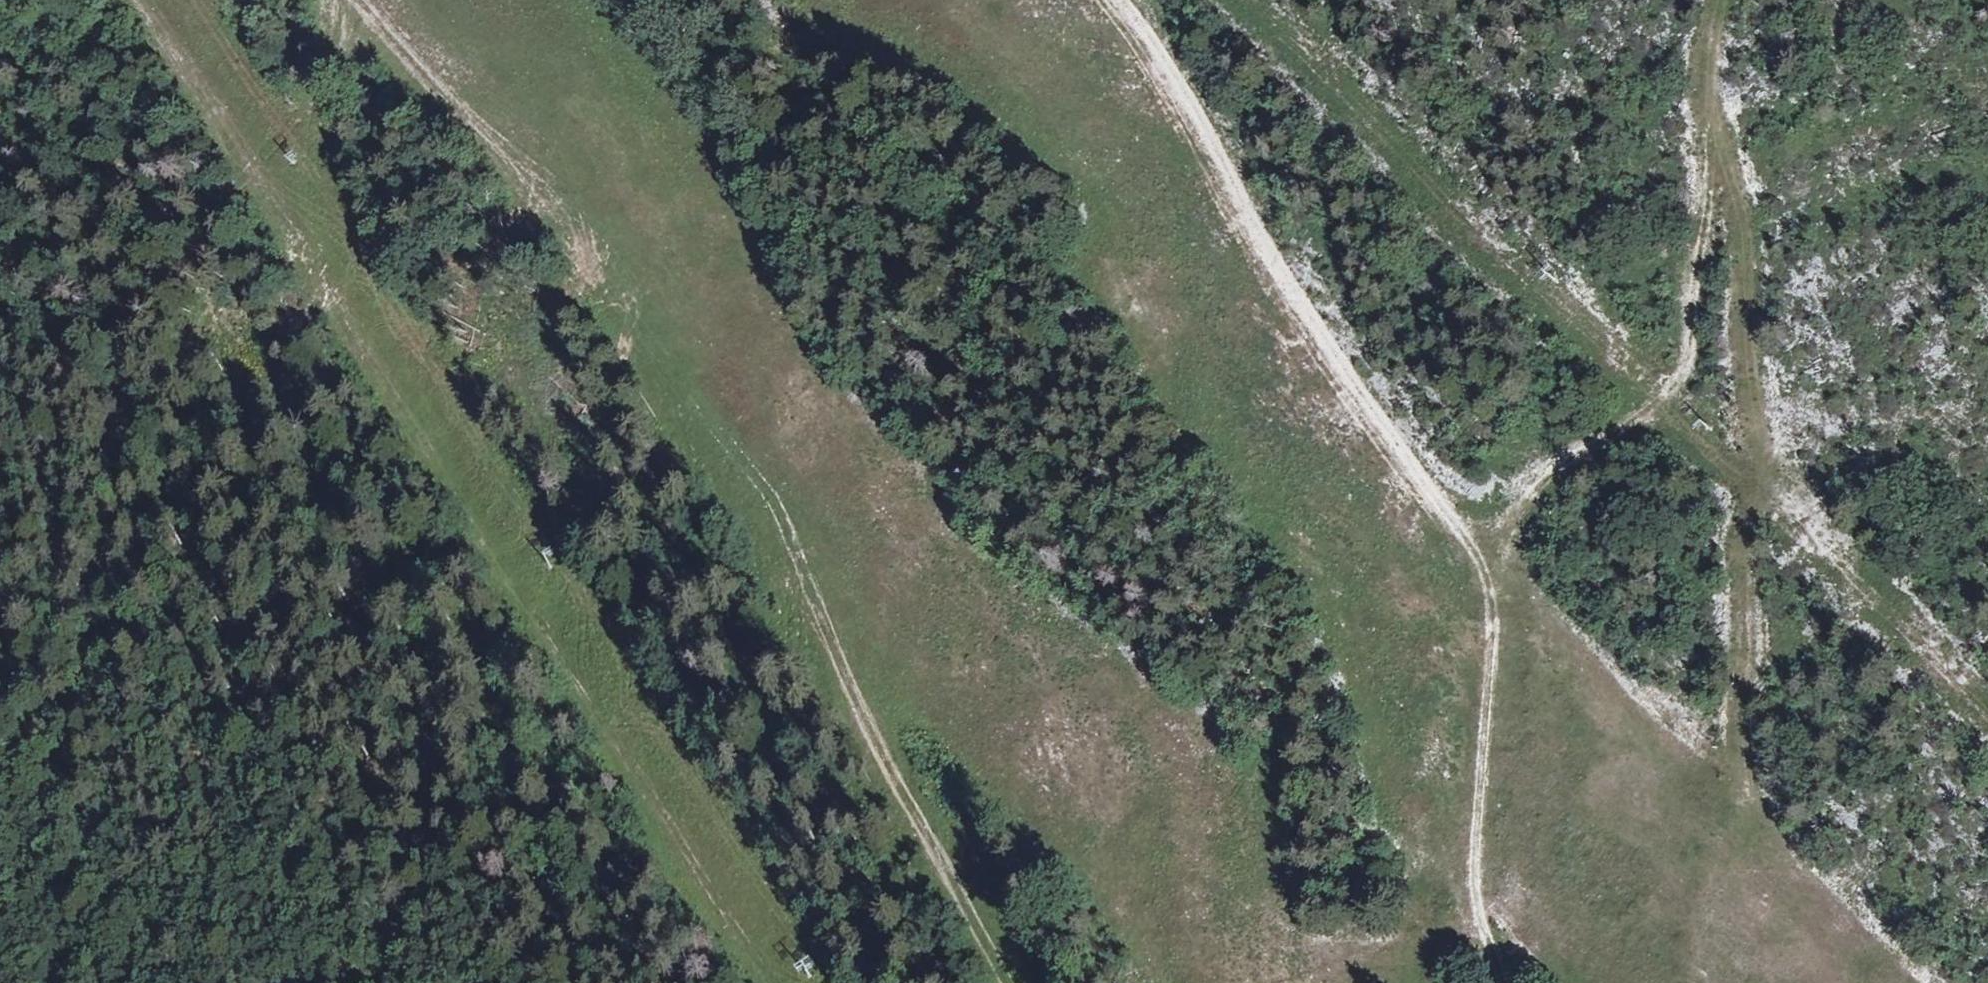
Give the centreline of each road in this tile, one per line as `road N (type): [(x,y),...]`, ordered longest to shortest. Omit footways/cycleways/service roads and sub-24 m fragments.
road 1 (track): [(1114,0),(1475,553),(1494,604),(1476,895),(1497,982)]
road 2 (track): [(1475,553),(1533,478),(1638,419),(1677,373),(1697,304),(1710,196),(1705,93),(1722,0)]

